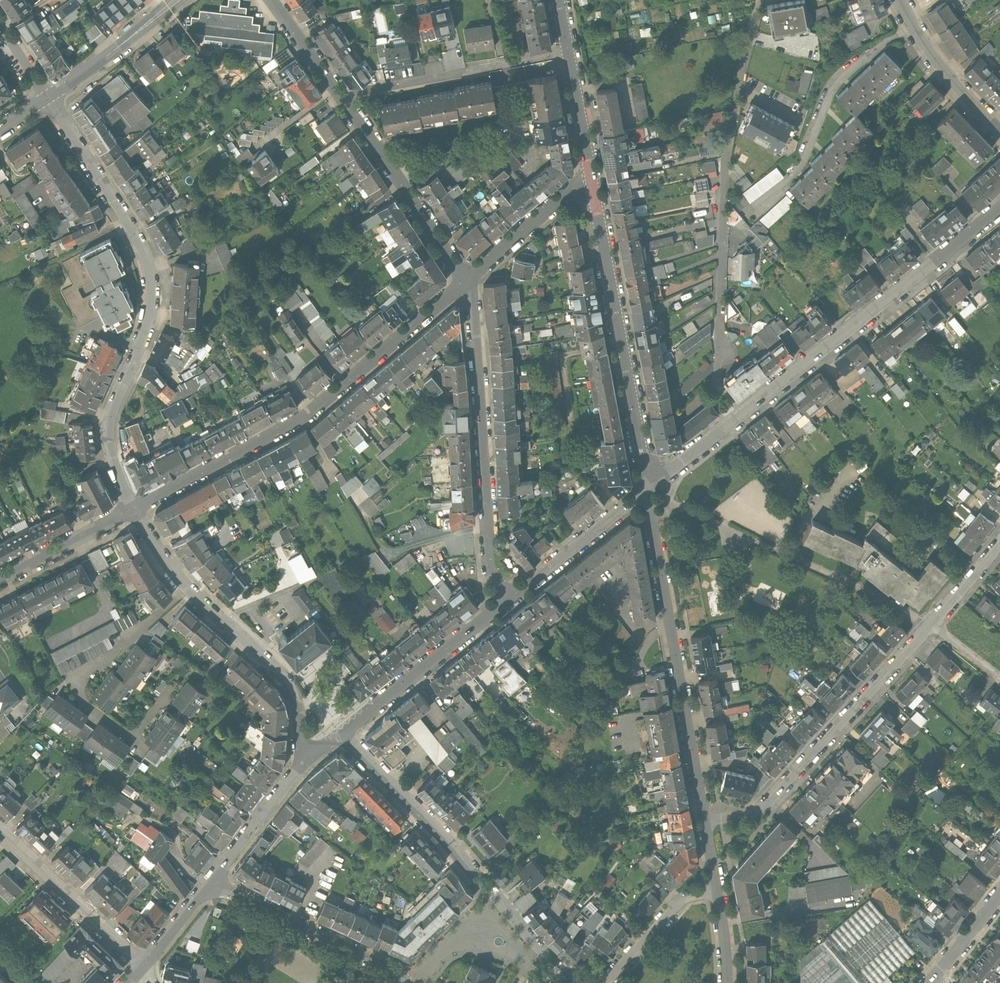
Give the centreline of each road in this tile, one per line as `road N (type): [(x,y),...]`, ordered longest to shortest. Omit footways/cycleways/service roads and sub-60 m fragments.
road 1 (residential): [(48,97),(132,231),(152,279),(148,325),(108,430),(134,509)]
road 2 (residential): [(999,209),(650,488)]
road 3 (residential): [(465,282),(301,417),(134,509)]
road 4 (residential): [(760,0),(725,155),(718,382)]
road 5 (residential): [(704,823),(650,488)]
road 6 (residential): [(344,732),(571,982)]
road 7 (residential): [(511,599),(490,570),(465,282)]
road 8 (residential): [(704,823),(770,801),(931,624)]
road 9 (residential): [(650,488),(593,187)]
road 10 (residential): [(187,591),(78,691),(145,748)]
road 11 (residential): [(568,53),(342,96)]
road 12 (residential): [(465,282),(342,96)]
road 13 (residential): [(407,982),(212,882)]
road 14 (residential): [(187,591),(286,681),(310,758)]
road 15 (residential): [(511,599),(344,732)]
road 16 (residential): [(144,969),(0,831)]
road 17 (residential): [(650,488),(511,599)]
road 18 (tertiary): [(999,132),(945,74),(901,0)]
road 19 (residential): [(593,187),(566,194),(465,282)]
road 20 (tertiary): [(48,97),(176,0)]
road 21 (residential): [(310,758),(212,882)]
road 22 (residential): [(134,509),(0,578)]
road 23 (residential): [(717,892),(678,902),(605,982)]
road 24 (residential): [(593,187),(568,53)]

